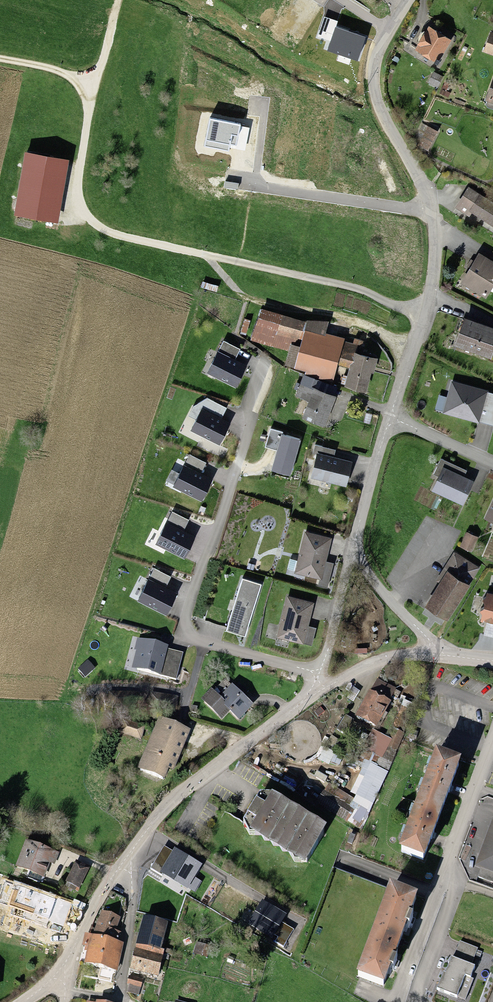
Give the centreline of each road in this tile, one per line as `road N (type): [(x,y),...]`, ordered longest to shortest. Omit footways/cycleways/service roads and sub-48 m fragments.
road 1 (track): [(118,0),(77,177),(84,215),(115,238),(365,293),(424,315)]
road 2 (residential): [(322,688),(158,811),(63,964),(25,1001)]
road 3 (residential): [(317,674),(196,639),(185,626),(265,358)]
road 4 (residential): [(492,739),(412,982),(419,1001)]
road 5 (residential): [(433,213),(374,84),(379,49),(410,0)]
road 6 (track): [(211,259),(240,297),(364,327),(411,357)]
road 7 (residential): [(390,416),(433,283),(433,213)]
road 8 (track): [(132,847),(118,1000),(64,992)]
road 9 (residential): [(245,185),(433,213)]
road 10 (residential): [(444,658),(383,592),(354,543)]
road 11 (residential): [(317,674),(354,543)]
road 12 (residential): [(354,543),(390,416)]
road 13 (residential): [(444,658),(396,658),(322,688)]

